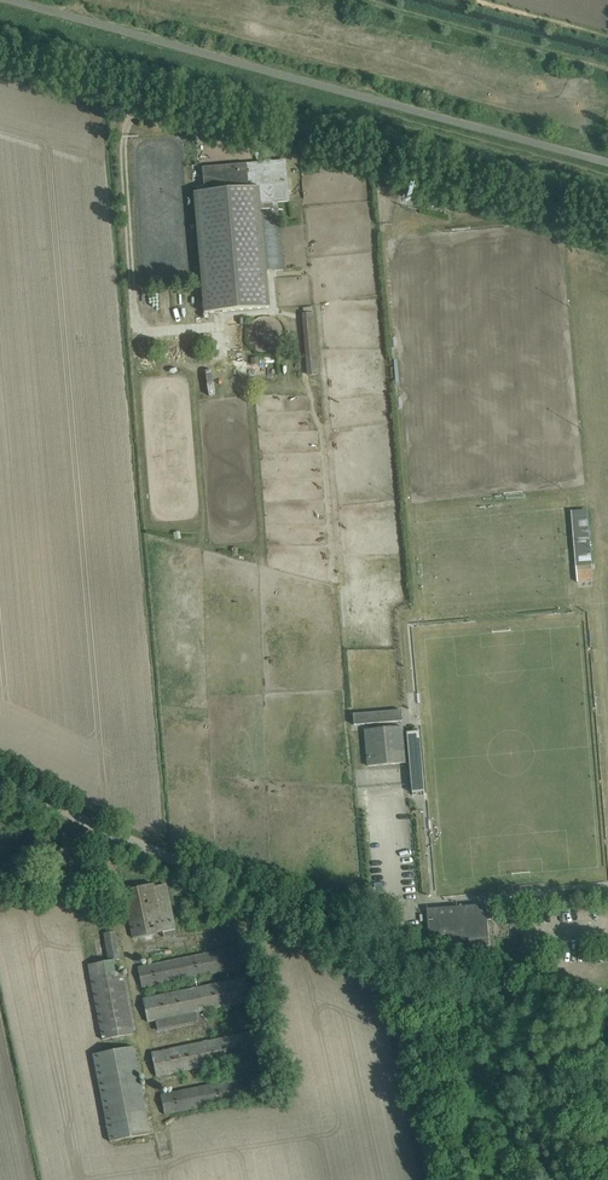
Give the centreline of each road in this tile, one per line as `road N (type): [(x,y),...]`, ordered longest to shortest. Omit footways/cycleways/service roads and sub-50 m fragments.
road 1 (unclassified): [(607,1029),(221,880),(0,780)]
road 2 (unclassified): [(607,215),(0,51)]

